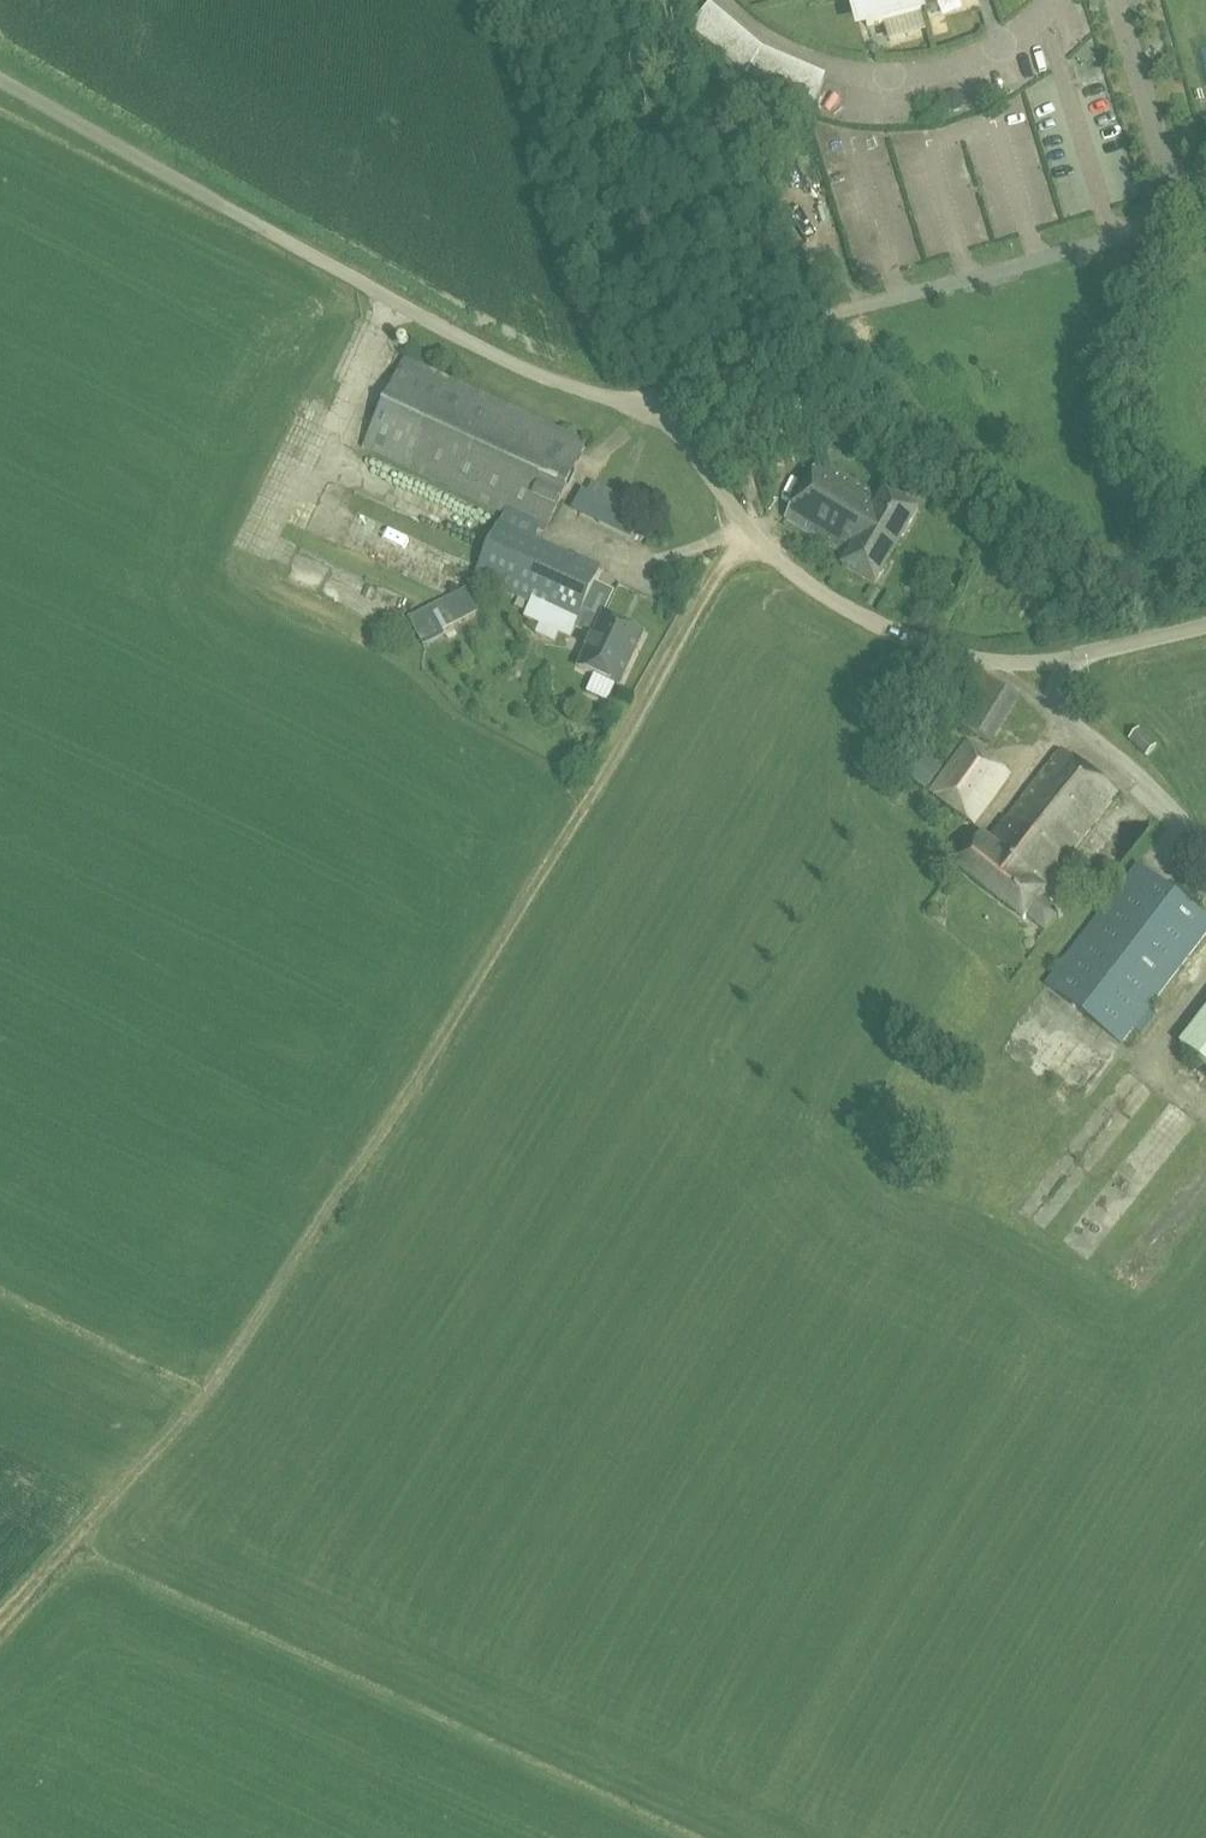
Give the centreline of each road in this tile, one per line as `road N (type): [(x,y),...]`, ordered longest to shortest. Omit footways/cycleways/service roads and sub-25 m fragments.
road 1 (track): [(757,534),(717,572),(565,836),(259,1319),(153,1451),(0,1618)]
road 2 (unclassified): [(648,414),(459,336),(0,78)]
road 3 (unclassified): [(648,414),(690,362),(757,332),(1184,219)]
road 4 (unclassified): [(984,657),(896,630),(796,573),(686,440),(648,414)]
road 5 (track): [(552,0),(593,221),(637,375),(668,389)]
road 6 (unclassified): [(1054,0),(989,50),(882,73),(815,61),(772,41),(725,0)]
road 7 (unclassified): [(1116,0),(1184,219)]
road 8 (unclassified): [(1205,849),(1121,757),(1056,709)]
road 9 (unclassified): [(1068,658),(1205,623)]

